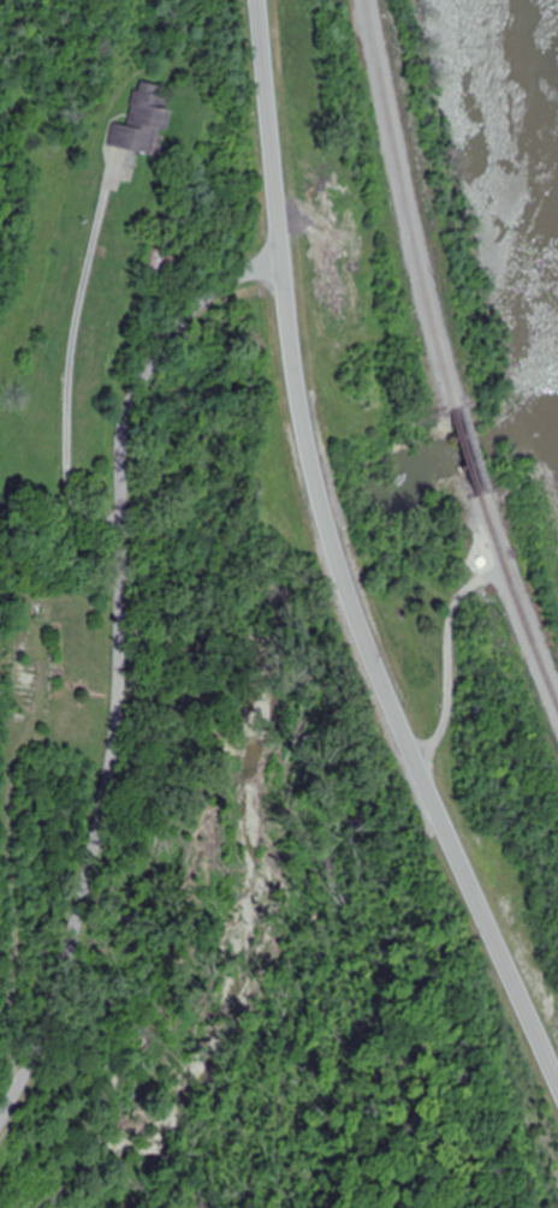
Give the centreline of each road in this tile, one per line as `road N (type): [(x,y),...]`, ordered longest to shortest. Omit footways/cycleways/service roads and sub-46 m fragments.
road 1 (secondary): [(557,1085),(384,692),(327,531),(289,339),(256,0)]
road 2 (residential): [(0,1121),(51,1014),(112,754),(118,493),(131,398),(174,328),(208,293),(251,269),(280,264)]

